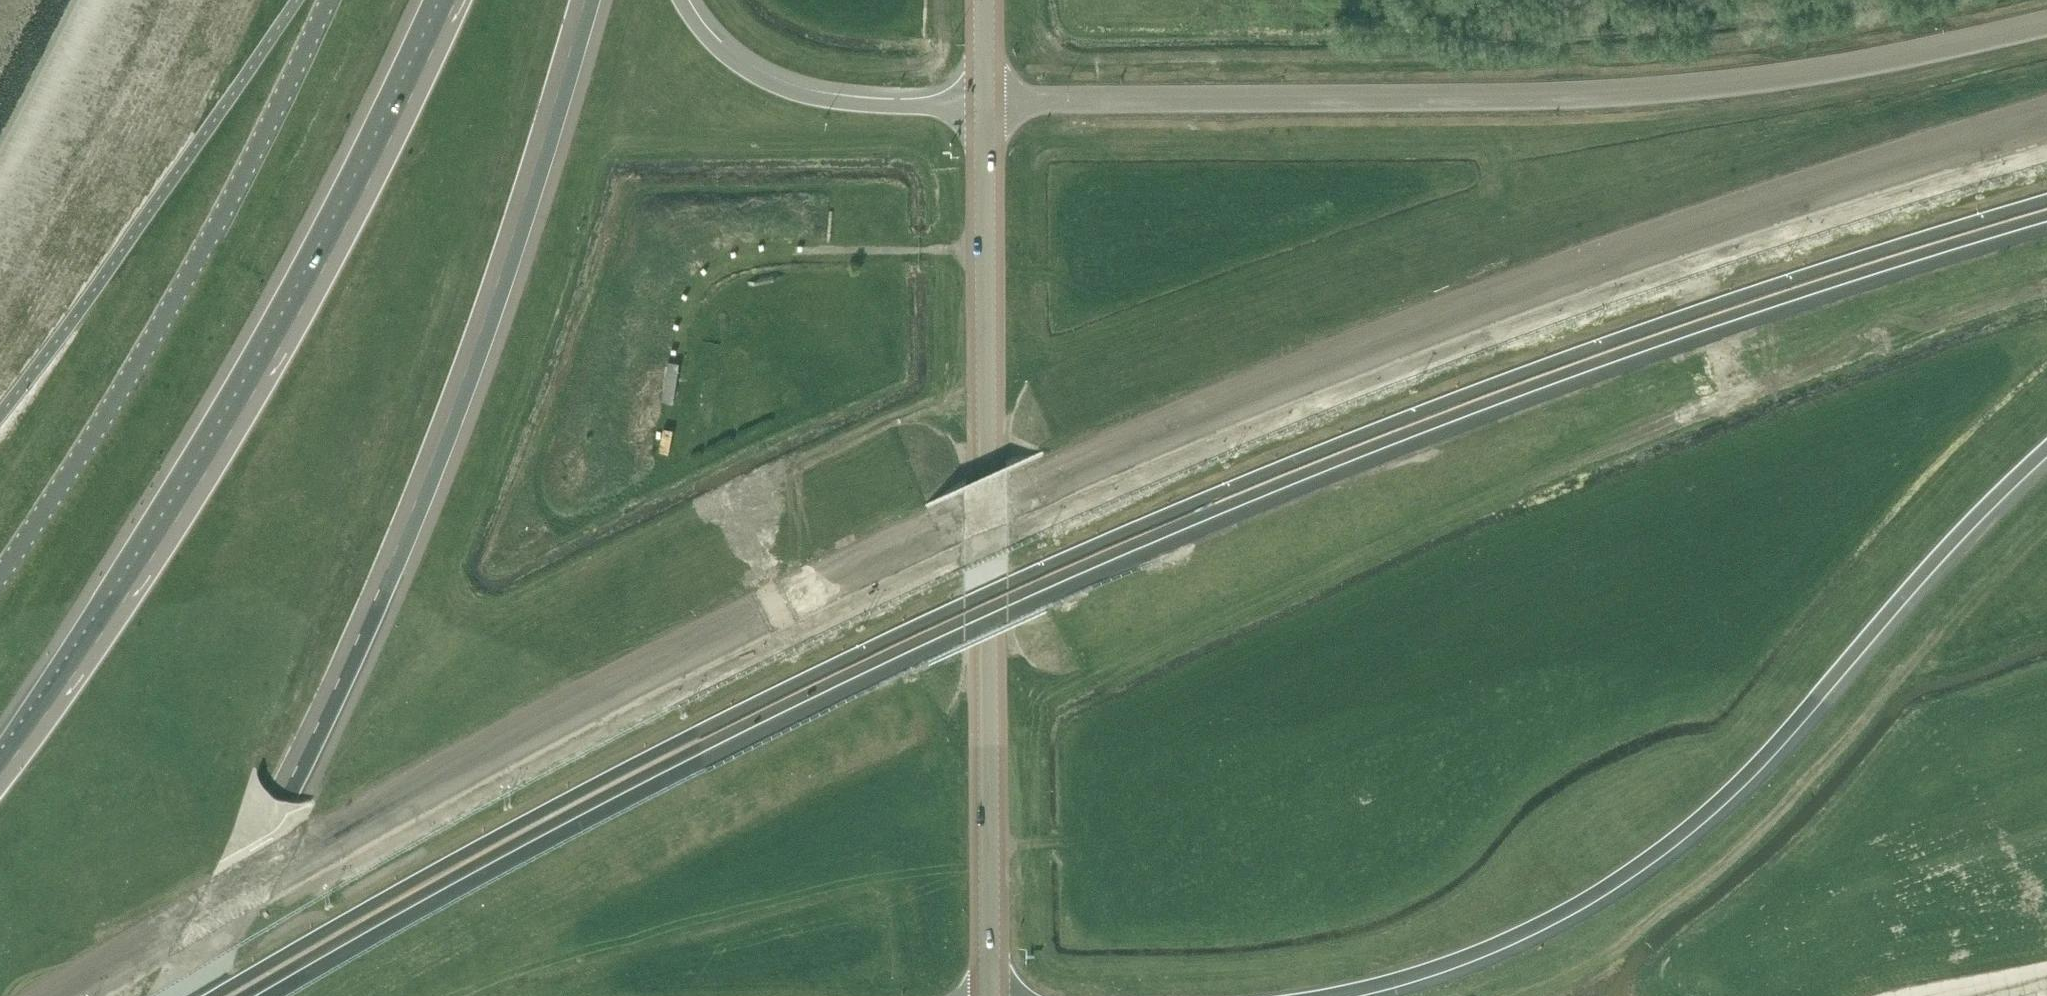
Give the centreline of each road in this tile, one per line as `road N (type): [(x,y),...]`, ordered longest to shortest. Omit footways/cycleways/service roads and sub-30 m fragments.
road 1 (motorway): [(2046,124),(1711,227),(1359,355),(1009,502),(663,663),(339,837),(72,995)]
road 2 (motorway): [(231,995),(702,740),(1009,591),(1559,366),(2046,207)]
road 3 (motorway): [(177,995),(285,792),(381,586),(466,370),(583,0)]
road 4 (motorway): [(2046,28),(1794,79),(1639,95),(985,105)]
road 5 (motorway): [(1311,995),(1488,945),(1586,897),(1678,834),(1770,747),(1926,567),(2046,447)]
road 6 (motorway): [(455,0),(266,370),(124,601),(0,774)]
road 7 (tertiary): [(988,995),(985,105)]
road 8 (unclassified): [(0,587),(203,250),(328,0)]
road 9 (motorway): [(985,105),(876,105),(796,92),(734,61),(680,0)]

